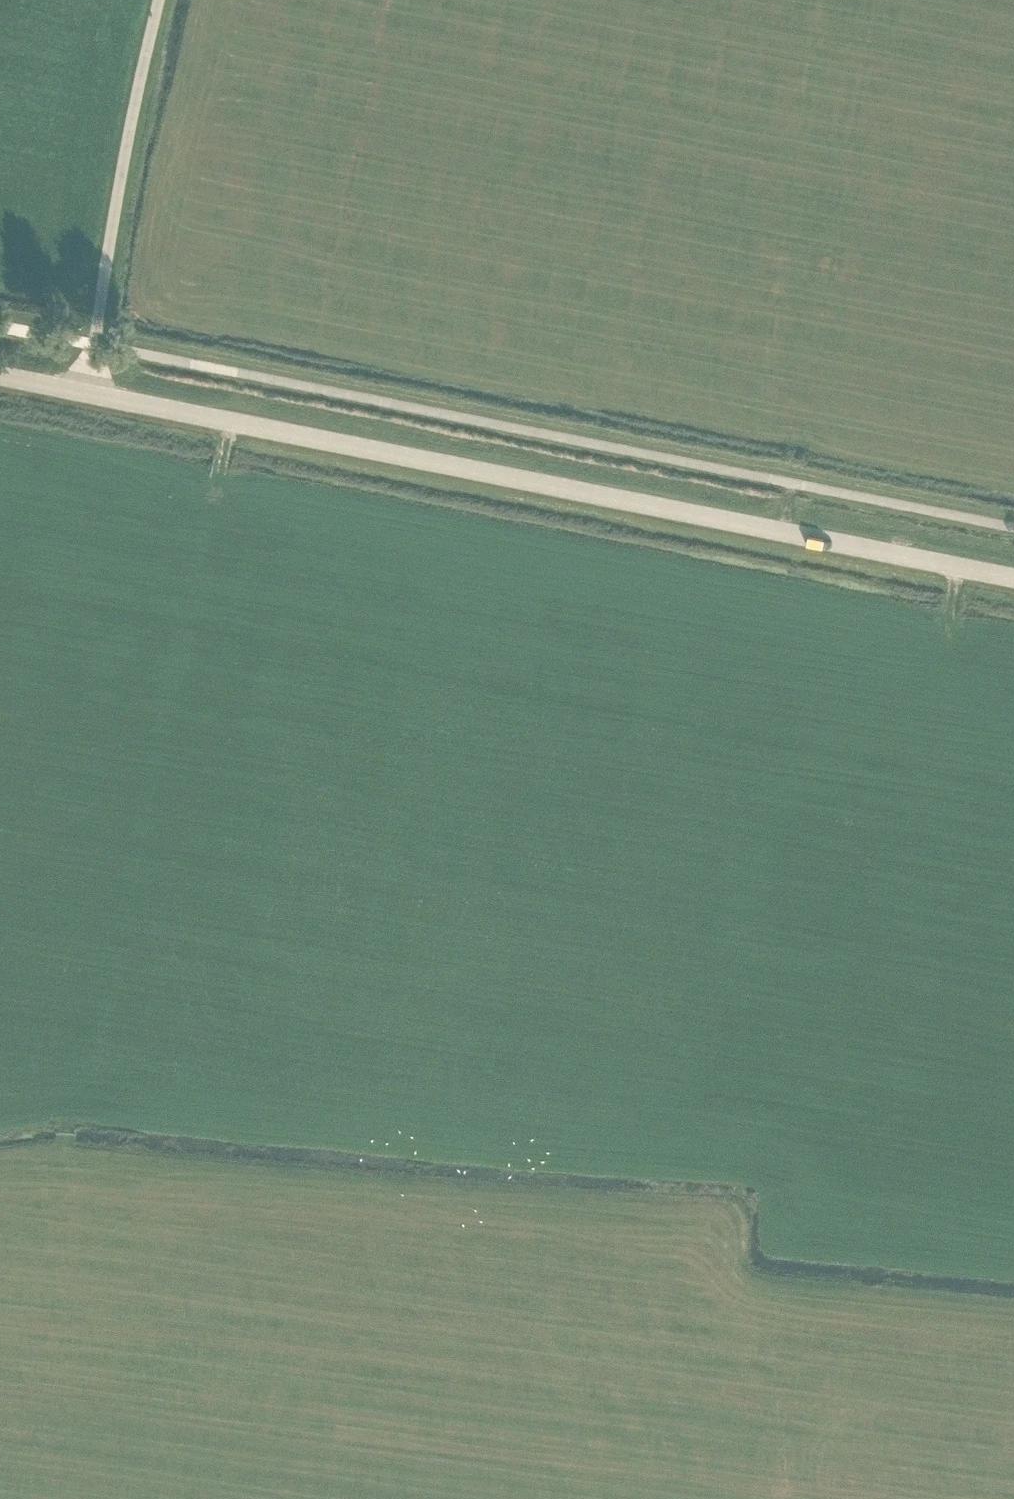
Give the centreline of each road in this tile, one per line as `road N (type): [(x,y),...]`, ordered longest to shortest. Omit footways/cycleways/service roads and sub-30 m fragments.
road 1 (tertiary): [(0,376),(1013,577)]

